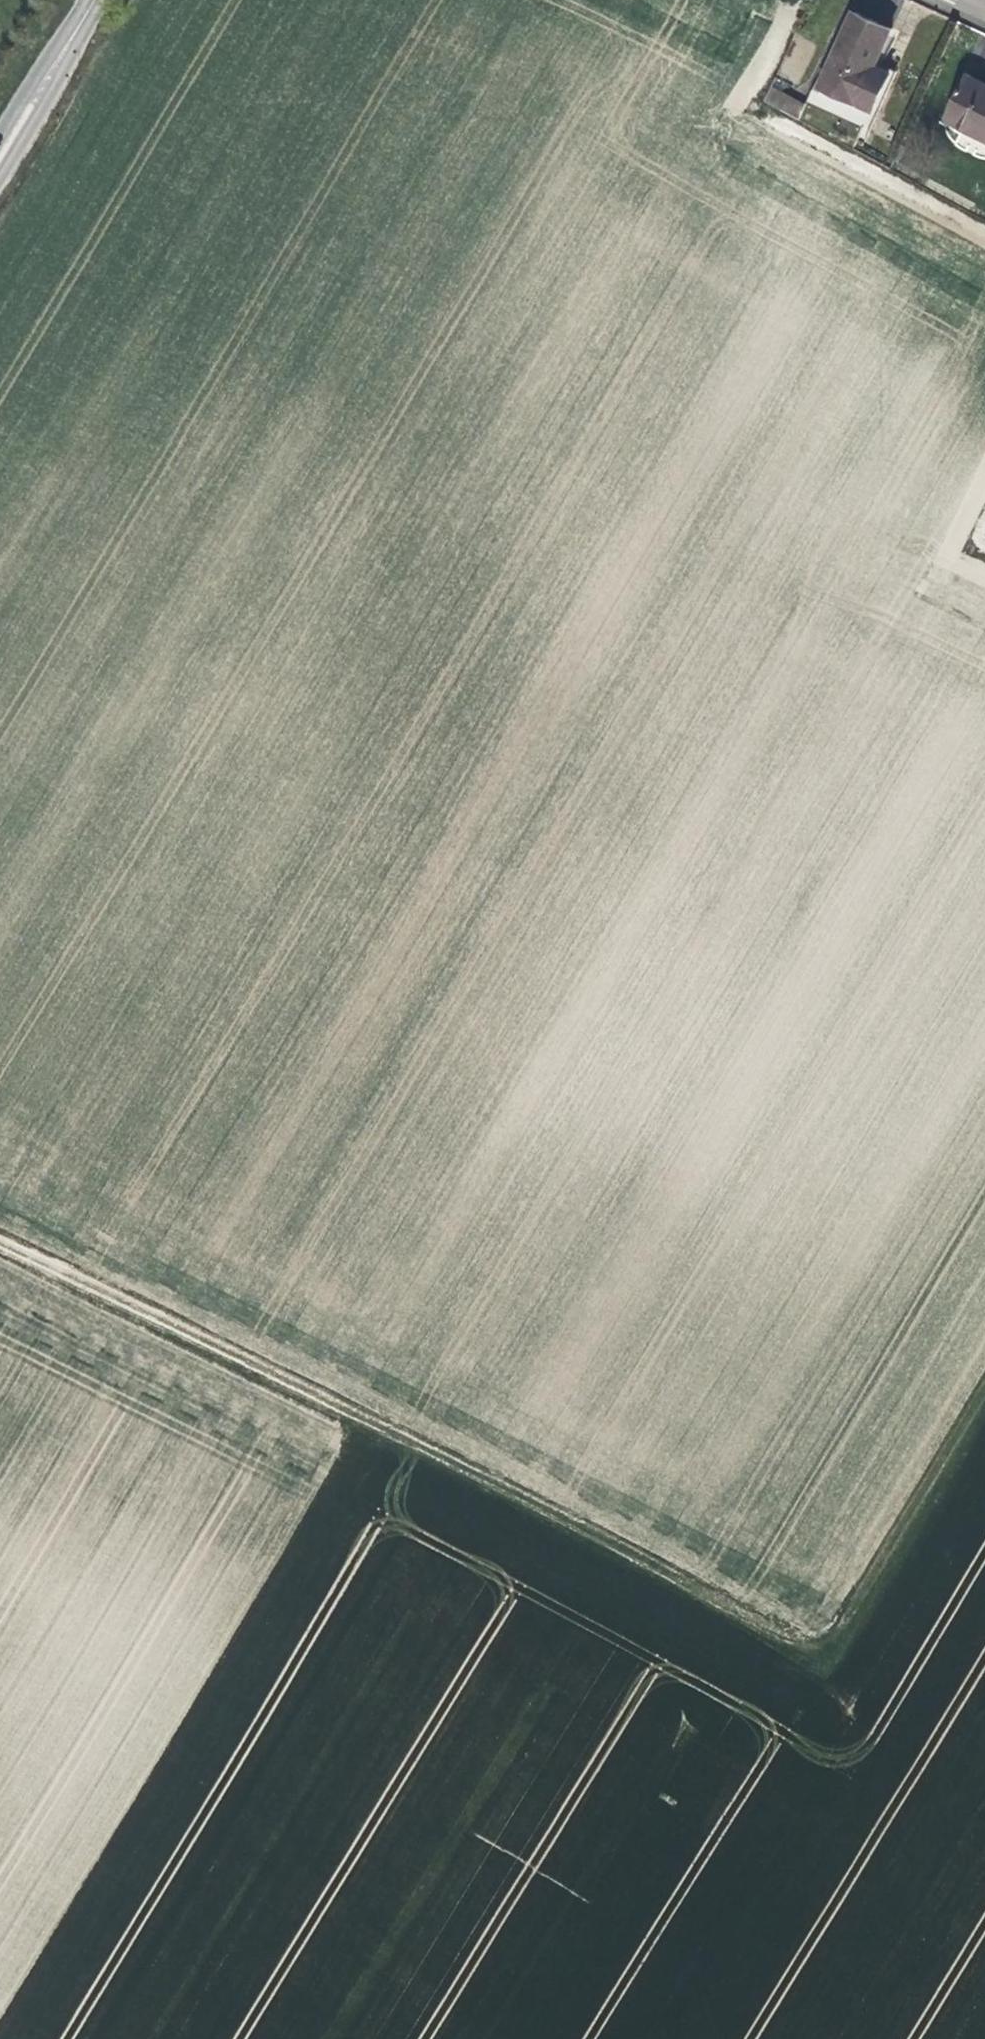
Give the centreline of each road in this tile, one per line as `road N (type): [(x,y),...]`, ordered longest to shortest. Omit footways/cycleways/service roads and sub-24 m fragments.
road 1 (track): [(984,1393),(827,1654),(0,1253)]
road 2 (secondary): [(0,153),(91,0)]

